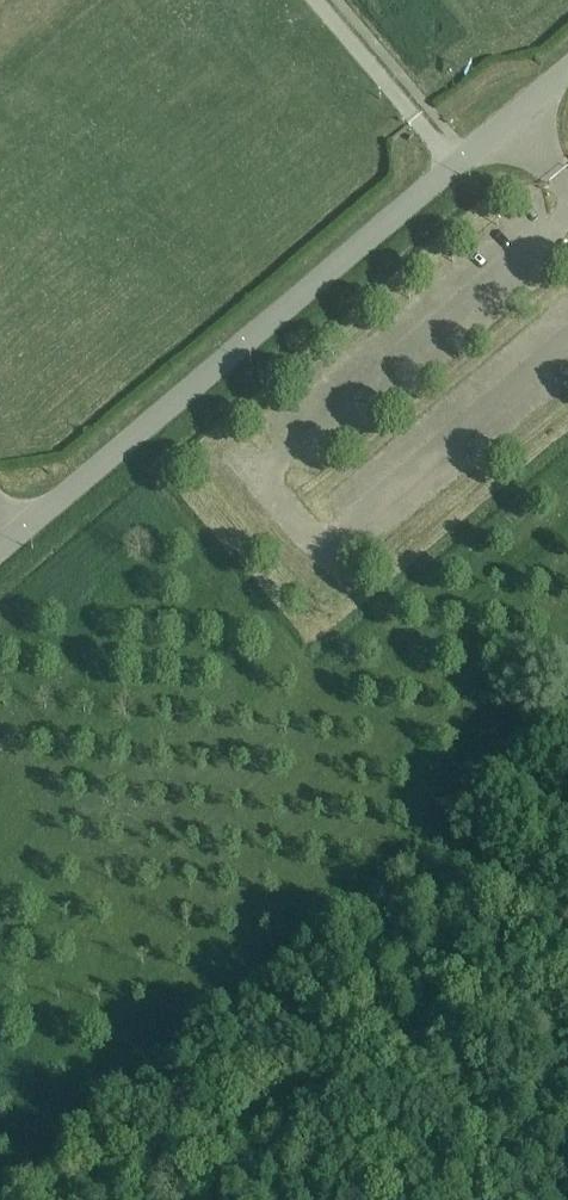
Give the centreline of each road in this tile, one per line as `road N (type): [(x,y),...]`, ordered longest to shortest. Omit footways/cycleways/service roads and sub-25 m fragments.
road 1 (unclassified): [(0,541),(567,67)]

